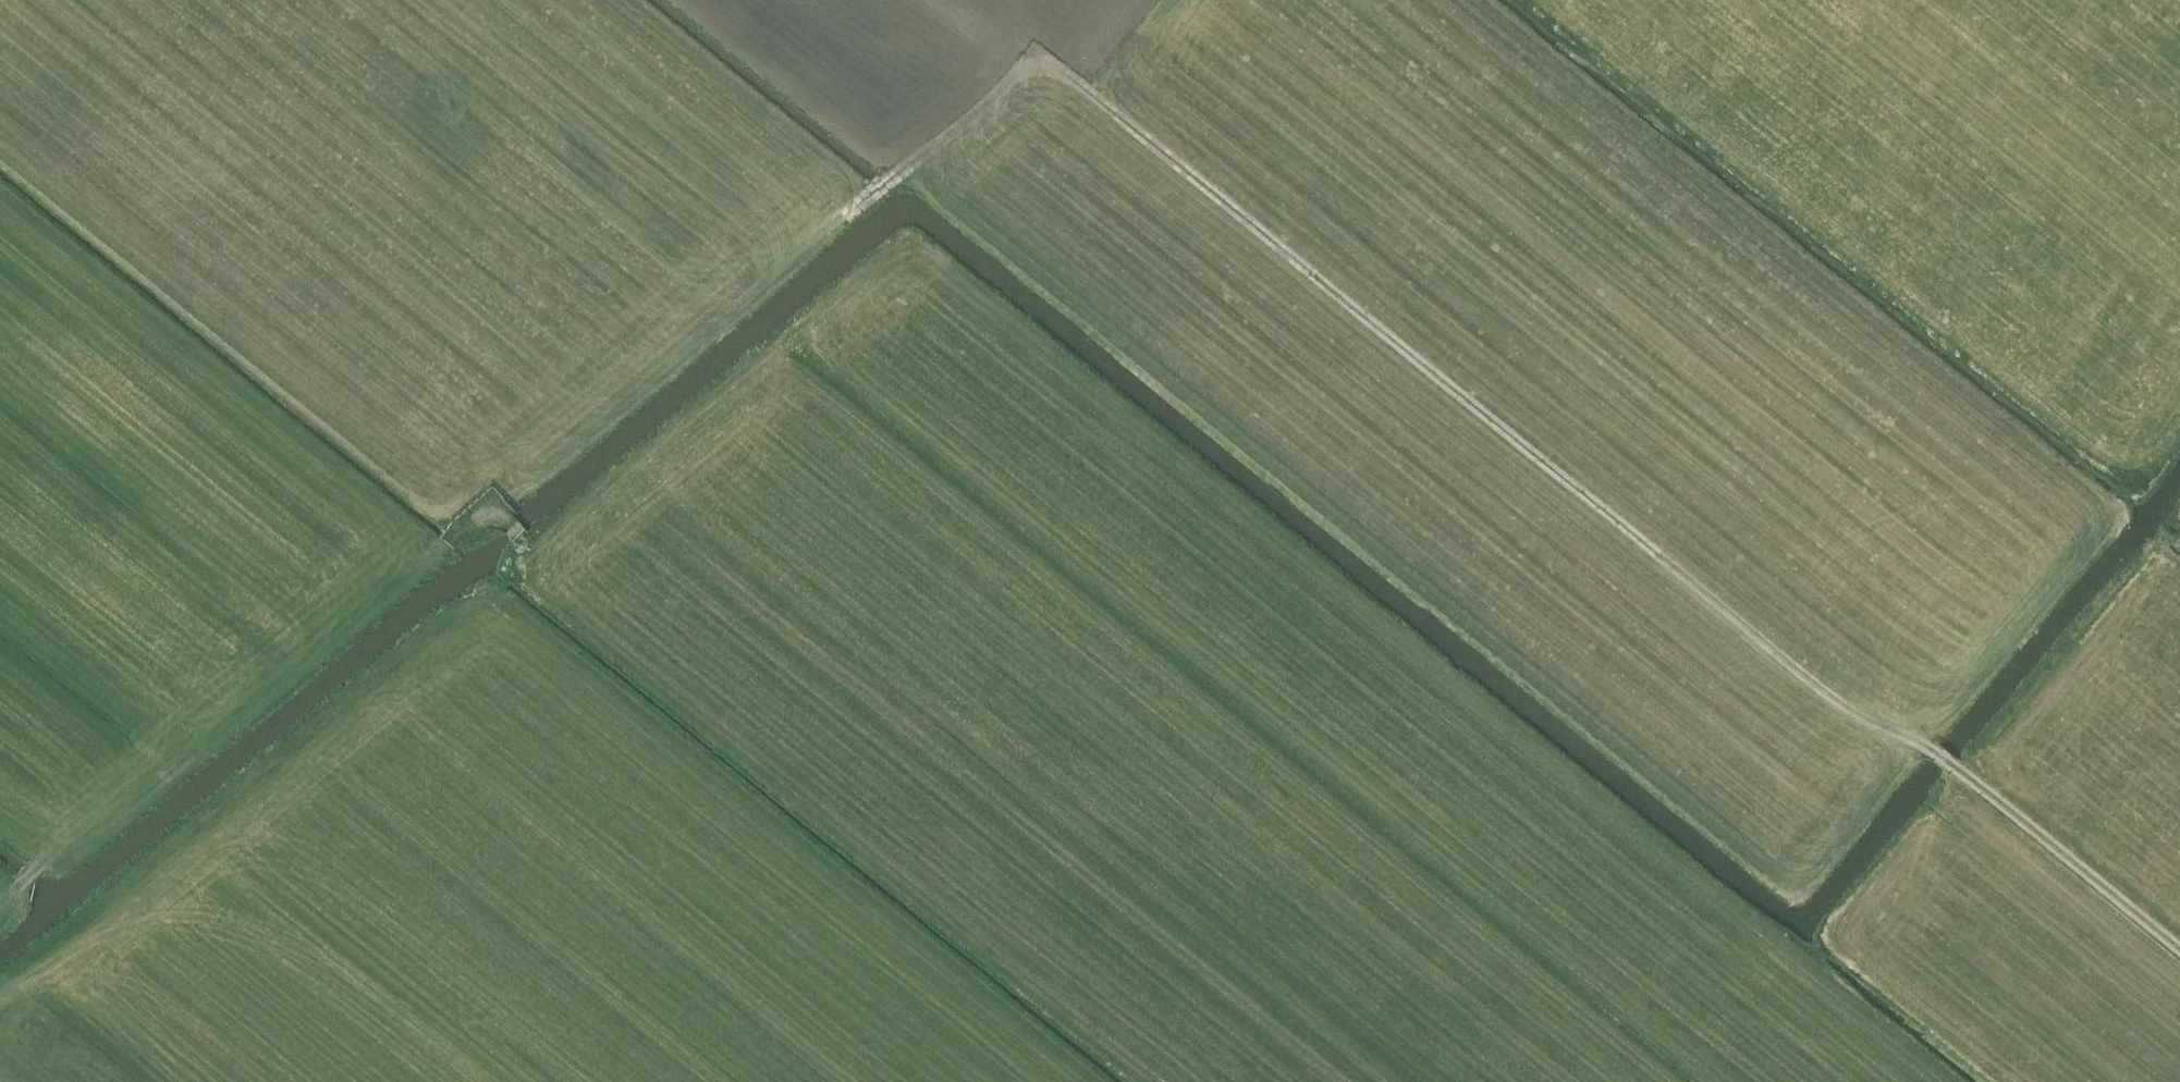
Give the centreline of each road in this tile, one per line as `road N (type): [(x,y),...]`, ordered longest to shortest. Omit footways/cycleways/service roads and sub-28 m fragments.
road 1 (track): [(159,789),(1025,76),(1039,54),(1838,701),(1971,778)]
road 2 (track): [(1902,735),(2132,495),(2179,427)]
road 3 (track): [(2179,949),(1971,778)]

